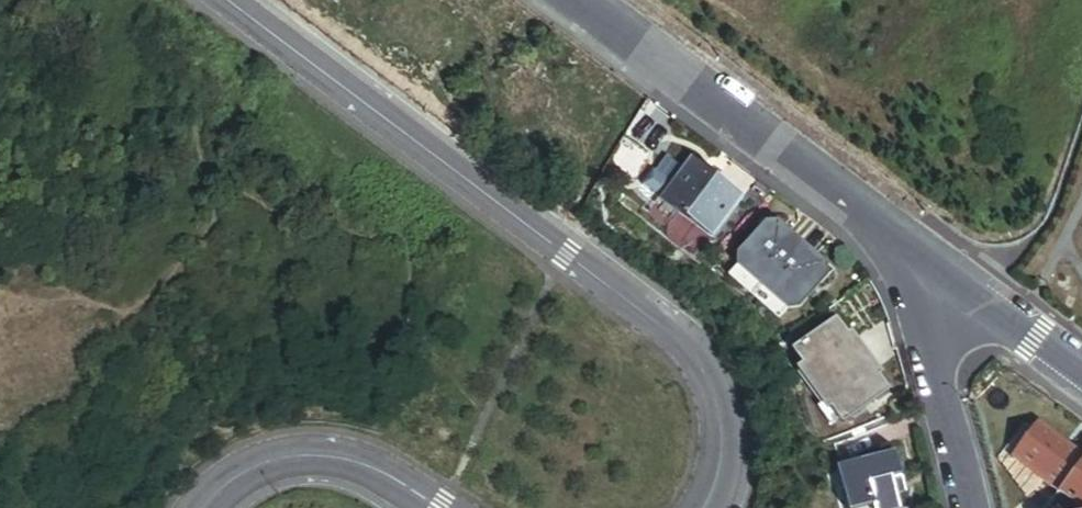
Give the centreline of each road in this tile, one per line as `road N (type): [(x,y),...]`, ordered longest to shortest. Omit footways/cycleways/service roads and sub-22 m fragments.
road 1 (tertiary): [(707,507),(724,426),(718,397),(691,351),(231,0)]
road 2 (residential): [(579,0),(955,281)]
road 3 (tertiary): [(204,507),(251,468),(309,453),(371,467),(439,507)]
road 4 (residential): [(967,507),(933,358),(955,281)]
road 5 (residential): [(955,281),(1081,374)]

